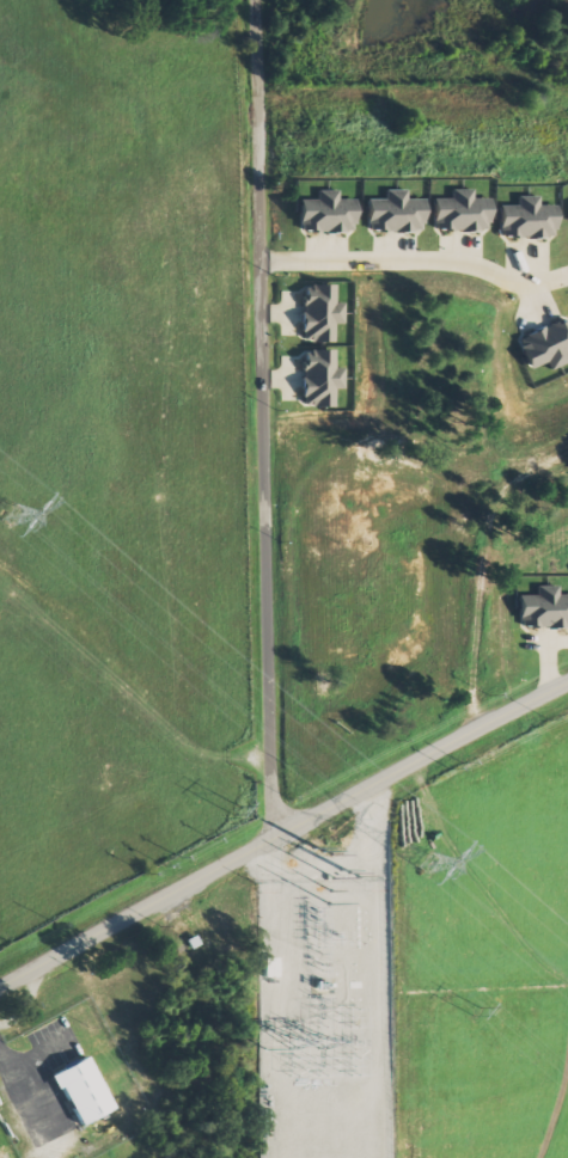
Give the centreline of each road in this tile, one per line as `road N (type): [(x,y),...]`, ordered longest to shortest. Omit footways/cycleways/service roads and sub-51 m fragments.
road 1 (residential): [(270,837),(253,0)]
road 2 (residential): [(0,996),(270,837),(567,682)]

